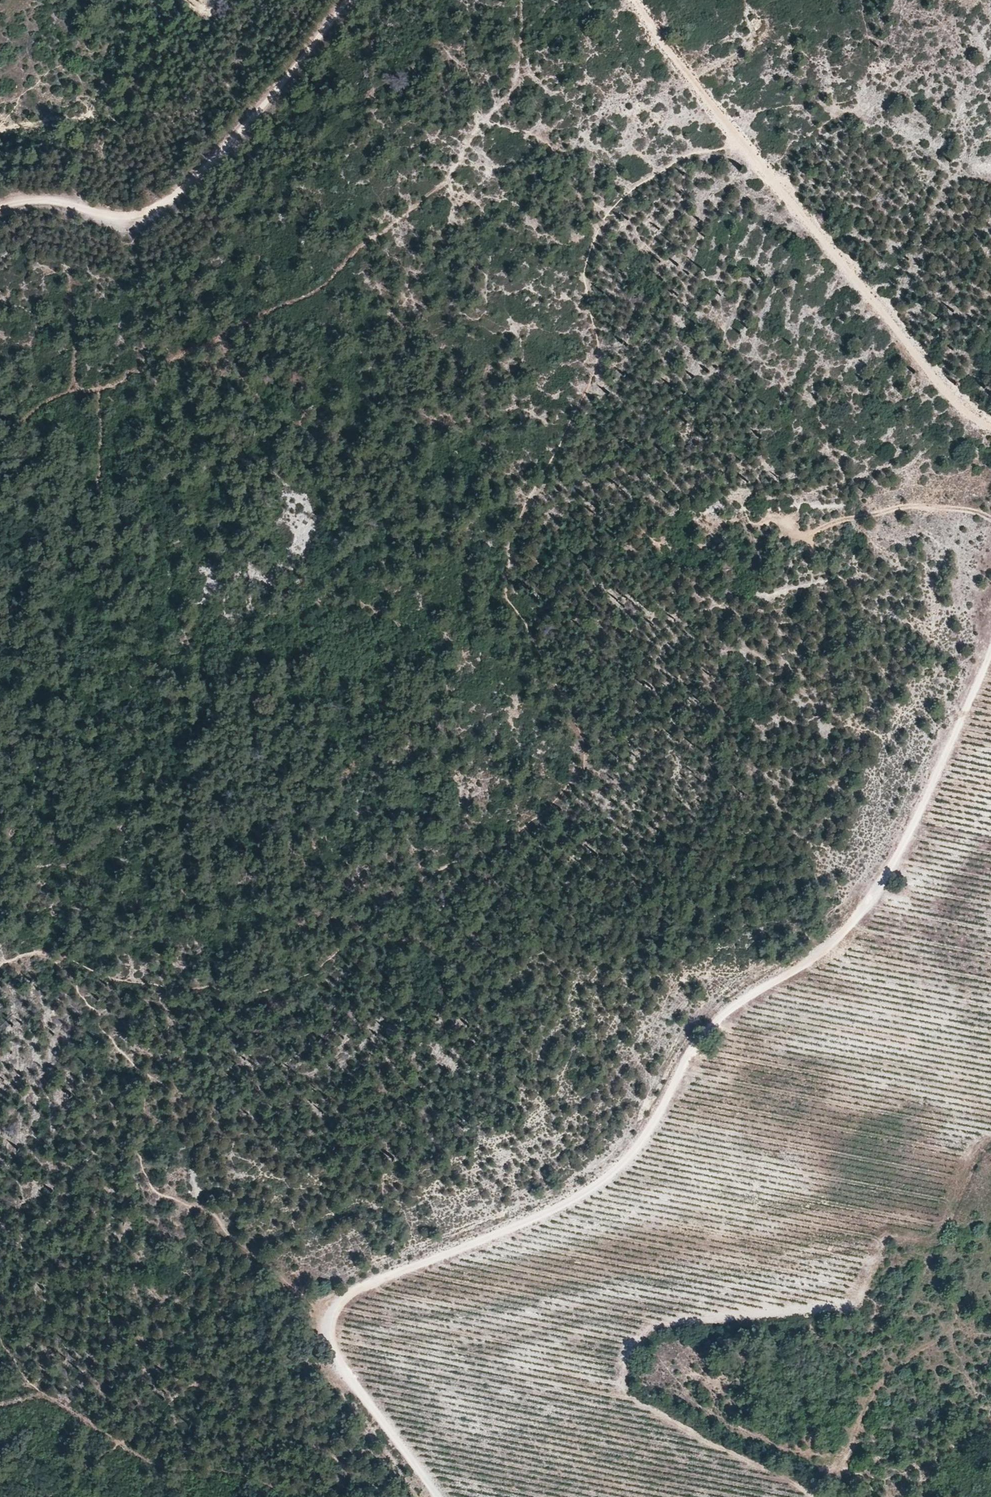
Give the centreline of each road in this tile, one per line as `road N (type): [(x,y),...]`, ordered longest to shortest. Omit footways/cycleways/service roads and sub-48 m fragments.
road 1 (track): [(990,650),(866,904),(830,945),(727,1014),(678,1076),(646,1142),(613,1177),(371,1288),(337,1313),(329,1350),(437,1496)]
road 2 (track): [(990,1136),(980,1136),(935,1244),(884,1231),(859,1310),(644,1330),(611,1394),(805,1496)]
road 3 (track): [(631,0),(956,408),(990,423)]
road 4 (track): [(350,0),(186,187),(149,218),(64,203),(0,208)]

